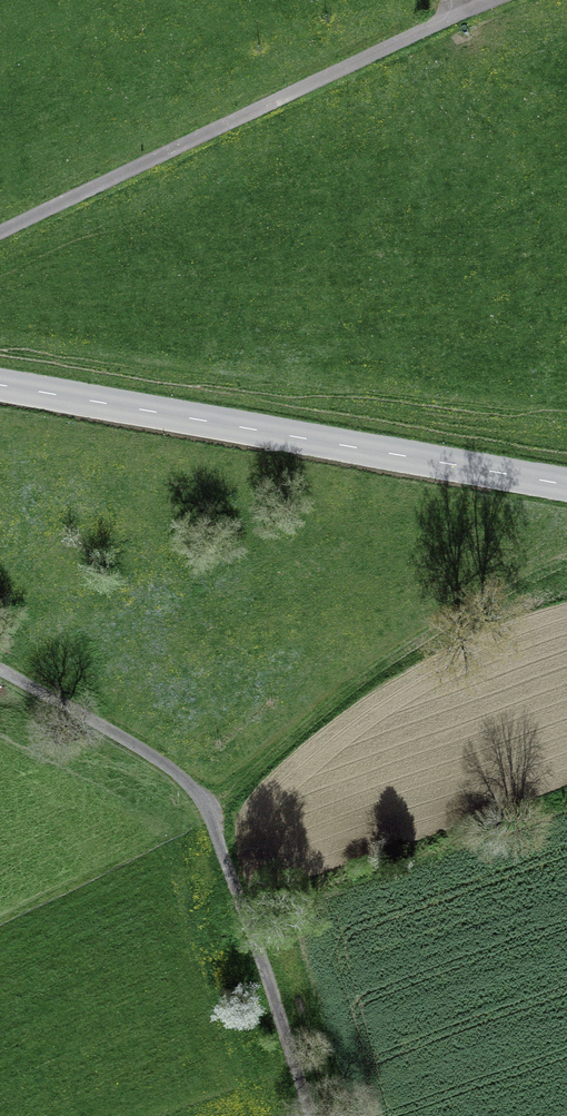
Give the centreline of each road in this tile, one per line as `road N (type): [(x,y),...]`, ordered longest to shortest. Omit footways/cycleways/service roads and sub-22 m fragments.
road 1 (track): [(0,667),(136,745),(197,792),(315,1115)]
road 2 (tertiary): [(0,385),(566,484)]
road 3 (track): [(0,232),(493,0)]
road 4 (track): [(207,807),(383,642),(444,605),(566,560)]

